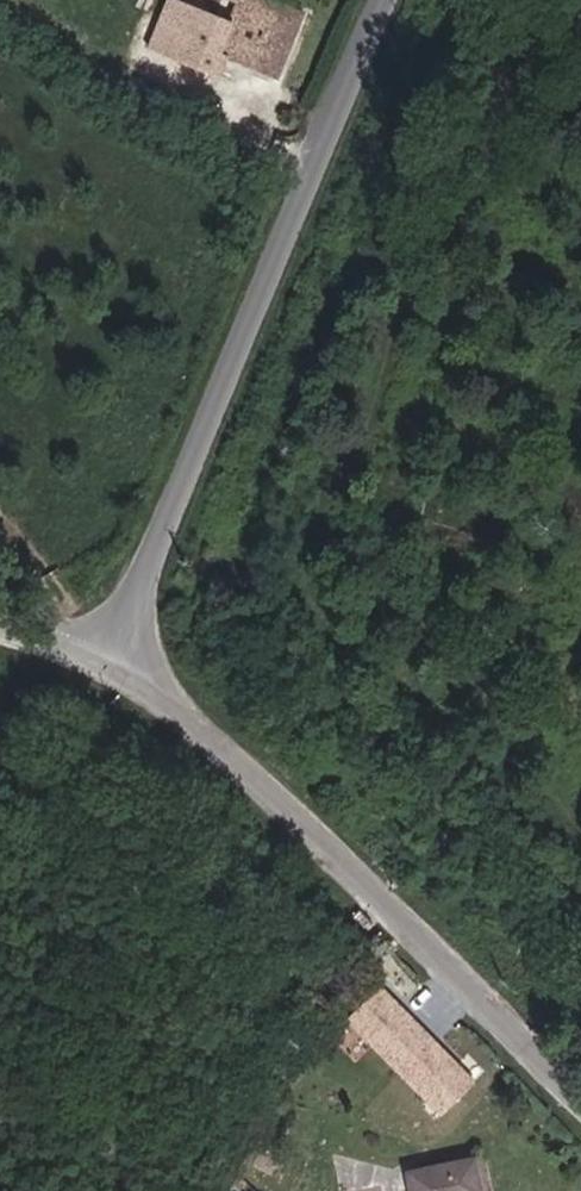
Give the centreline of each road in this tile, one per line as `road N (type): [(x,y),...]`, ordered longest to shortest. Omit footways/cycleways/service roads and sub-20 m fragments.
road 1 (unclassified): [(388,0),(118,659)]
road 2 (unclassified): [(118,659),(222,735),(580,1094)]
road 3 (unclassified): [(0,621),(118,659)]

